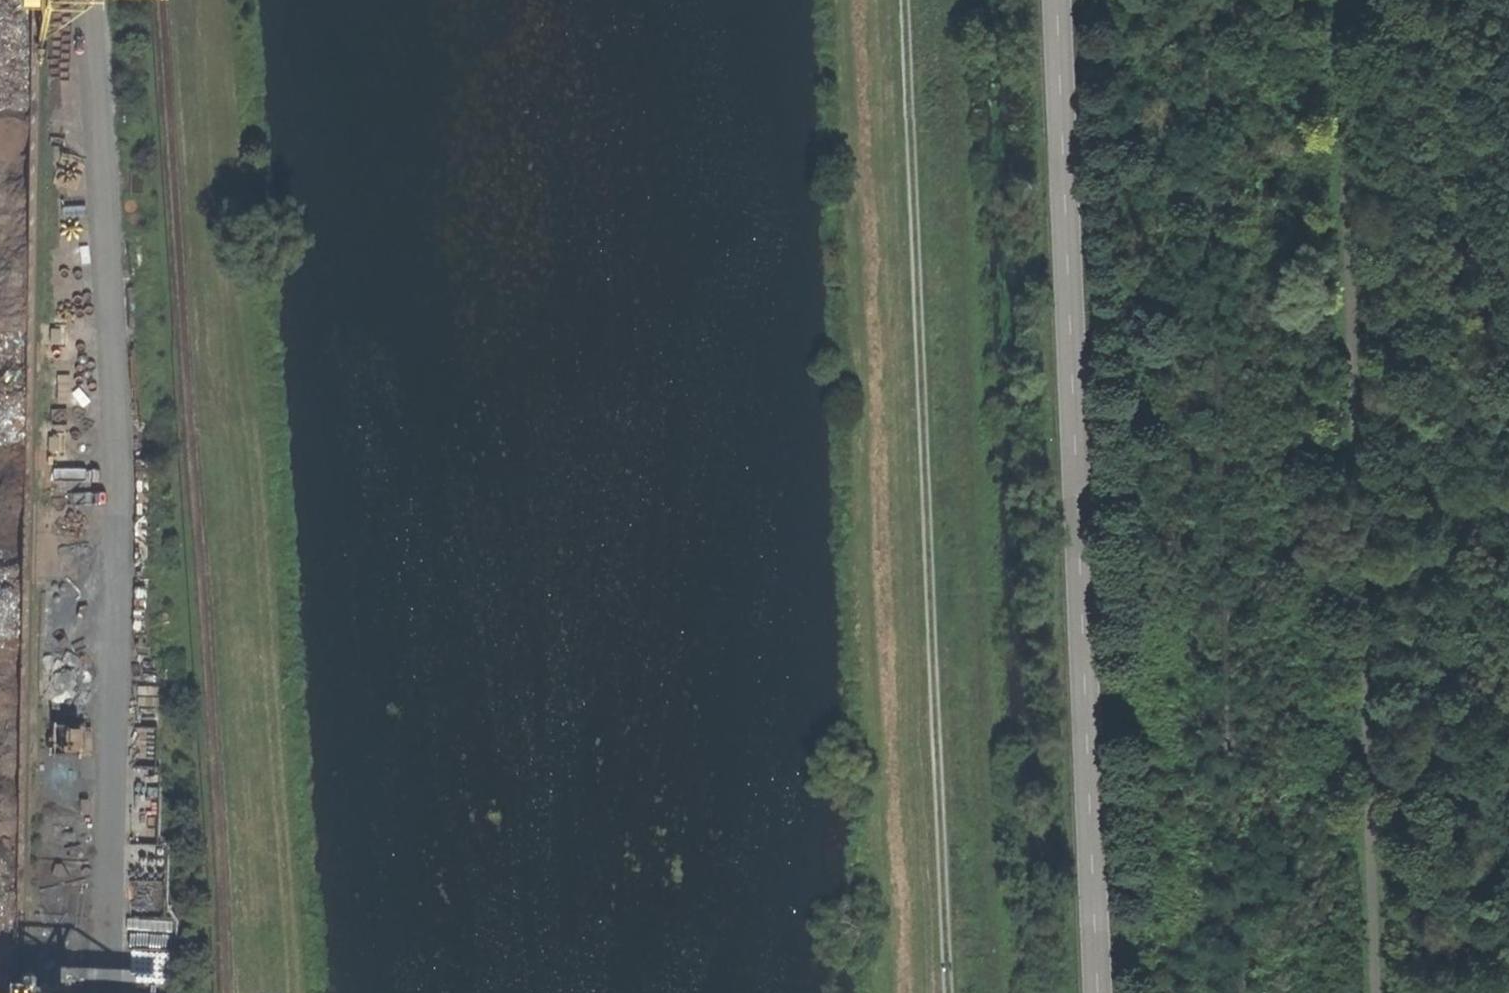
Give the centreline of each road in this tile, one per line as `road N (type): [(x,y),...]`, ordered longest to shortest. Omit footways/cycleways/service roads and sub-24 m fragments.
road 1 (track): [(898,0),(946,992)]
road 2 (tertiary): [(1100,992),(1062,0)]

